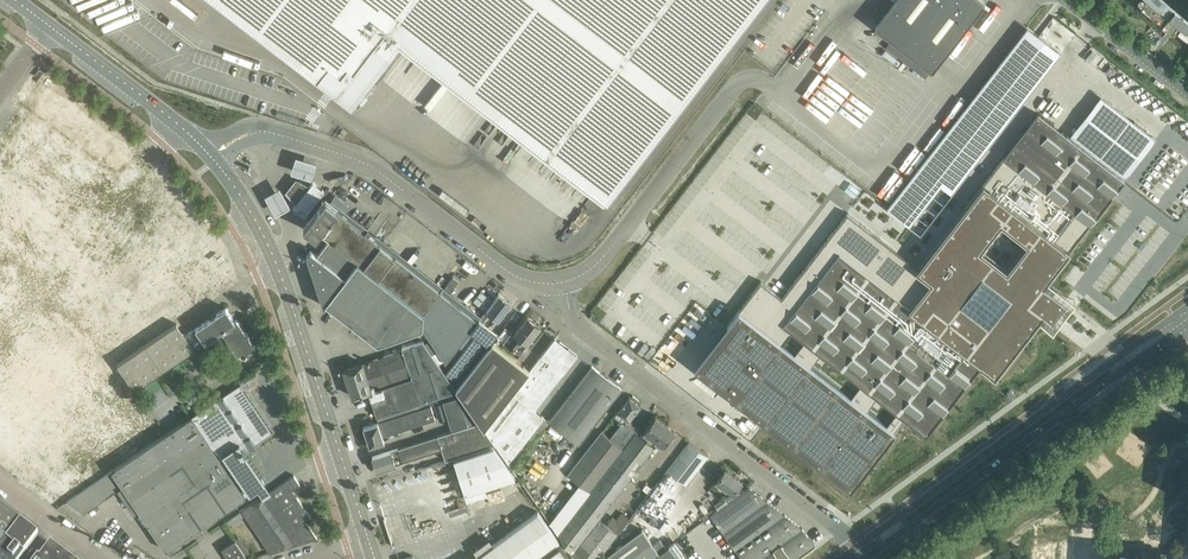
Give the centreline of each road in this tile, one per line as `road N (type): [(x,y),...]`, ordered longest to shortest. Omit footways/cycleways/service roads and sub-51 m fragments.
road 1 (tertiary): [(369,541),(280,273),(214,159)]
road 2 (unclassified): [(857,546),(577,325),(563,282)]
road 3 (unclassified): [(563,282),(519,278),(368,164),(338,151),(246,133),(214,159)]
road 4 (tertiary): [(1173,316),(857,546)]
road 5 (tertiary): [(869,556),(1183,327)]
road 6 (unclassified): [(777,89),(756,77),(737,85),(601,260),(563,282)]
road 7 (tertiary): [(214,159),(53,29)]
road 8 (unclassified): [(1187,94),(1069,0)]
road 9 (unclassified): [(100,558),(0,483)]

